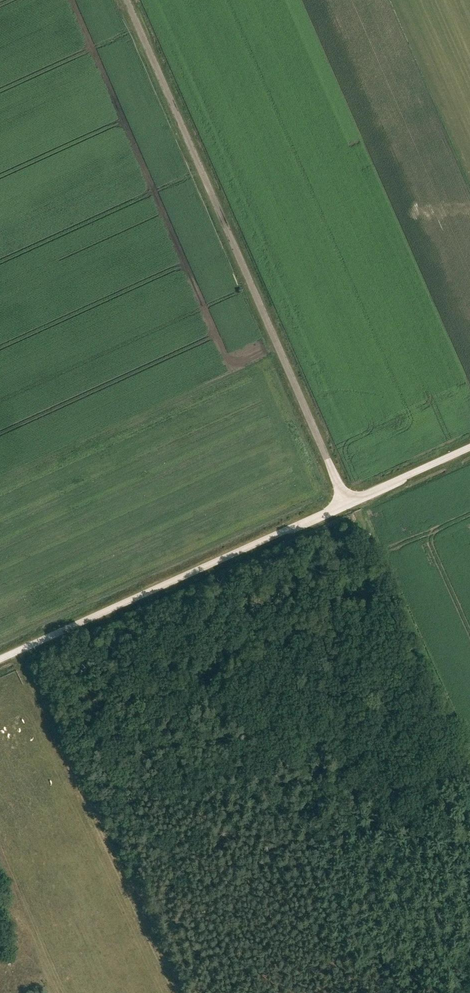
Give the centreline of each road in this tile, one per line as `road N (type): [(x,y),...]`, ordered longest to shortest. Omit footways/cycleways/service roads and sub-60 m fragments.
road 1 (unclassified): [(347,503),(125,0)]
road 2 (unclassified): [(0,662),(347,503)]
road 3 (track): [(15,656),(172,992)]
road 4 (unclassified): [(347,503),(469,447)]

